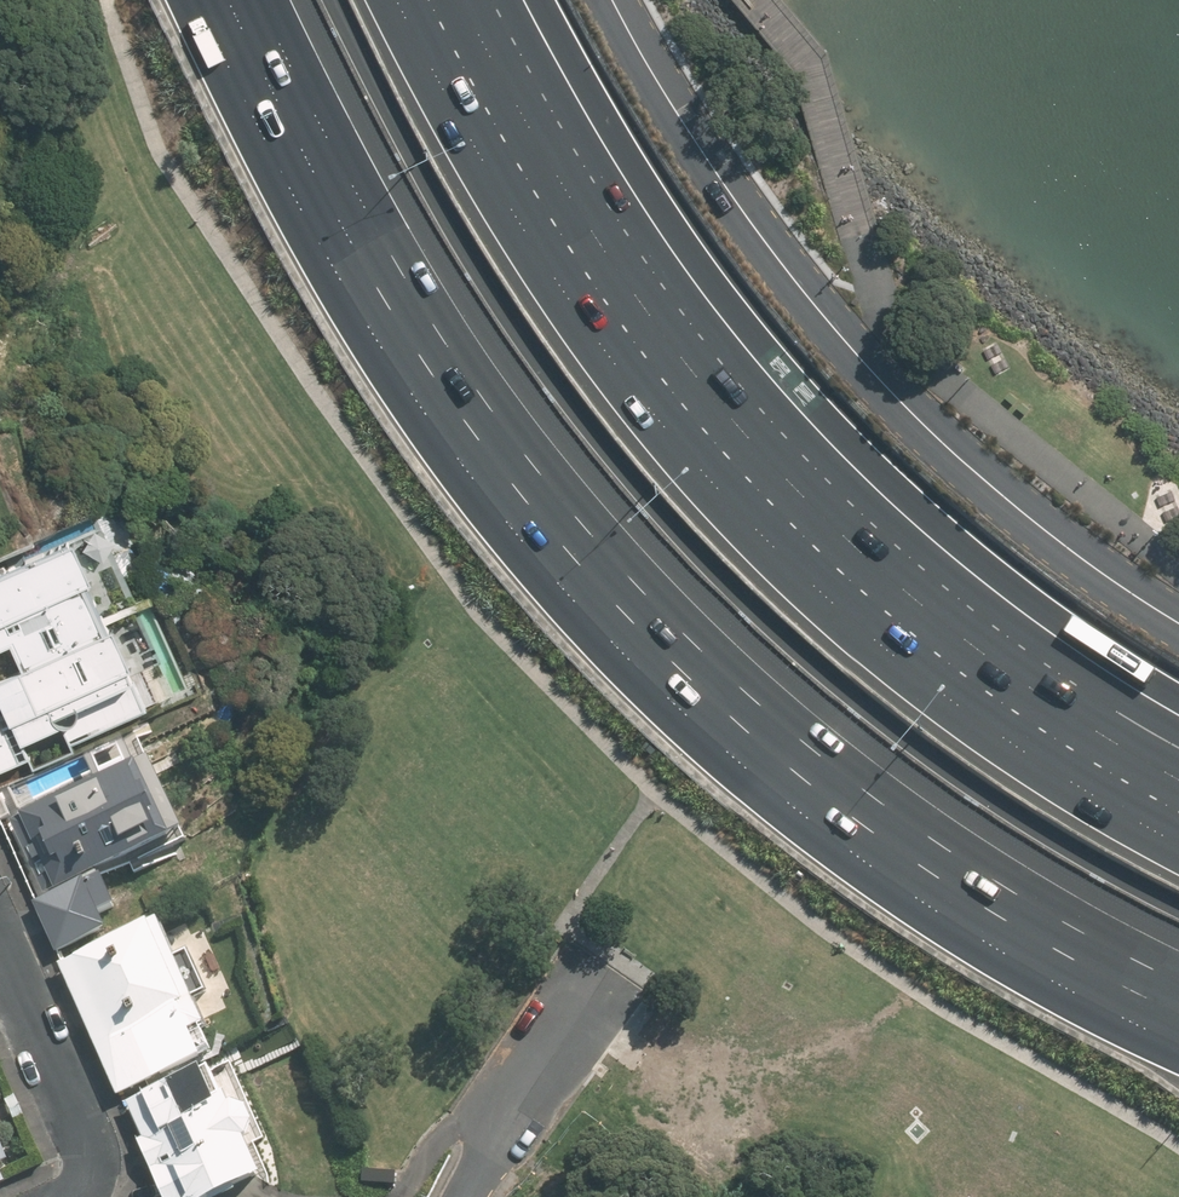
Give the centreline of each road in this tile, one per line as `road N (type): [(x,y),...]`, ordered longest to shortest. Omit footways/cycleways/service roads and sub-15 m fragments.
road 1 (motorway): [(1178,984),(938,846),(801,739),(659,612),(520,448),(426,309),(254,0)]
road 2 (motorway): [(429,0),(559,232),(708,430),(836,564),(965,674),(1178,807)]
road 3 (residential): [(613,0),(754,230),(844,342),(996,491),(1178,624)]
road 4 (residential): [(0,948),(90,1151),(89,1184),(80,1196)]
road 5 (residential): [(574,1025),(468,1196)]

